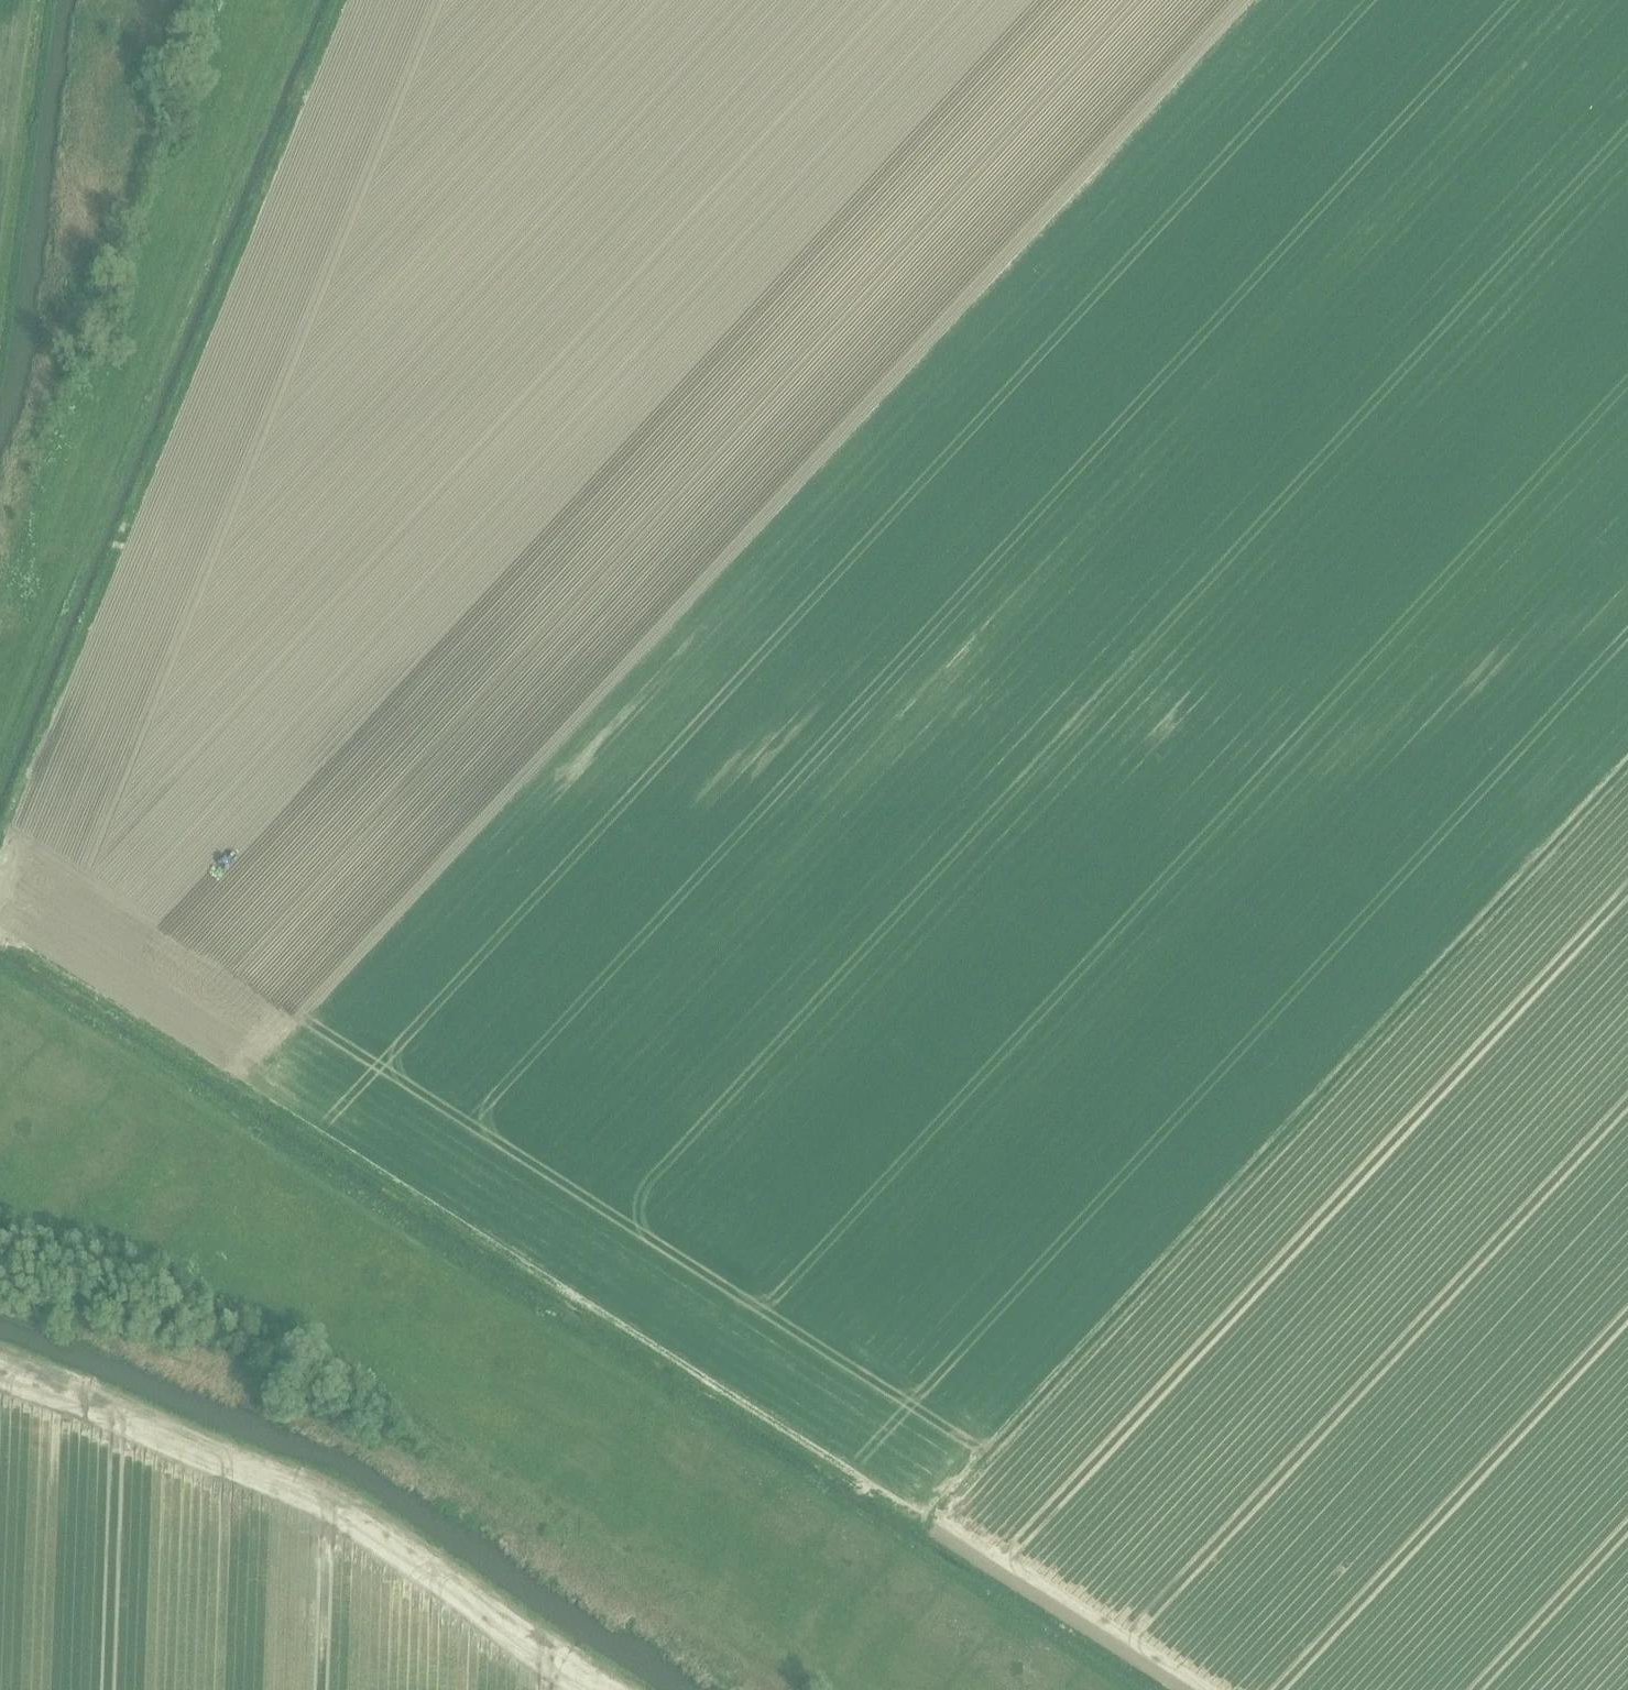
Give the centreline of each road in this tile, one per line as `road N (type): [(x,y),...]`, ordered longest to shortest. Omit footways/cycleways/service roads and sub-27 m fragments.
road 1 (track): [(950,1496),(1627,764)]

